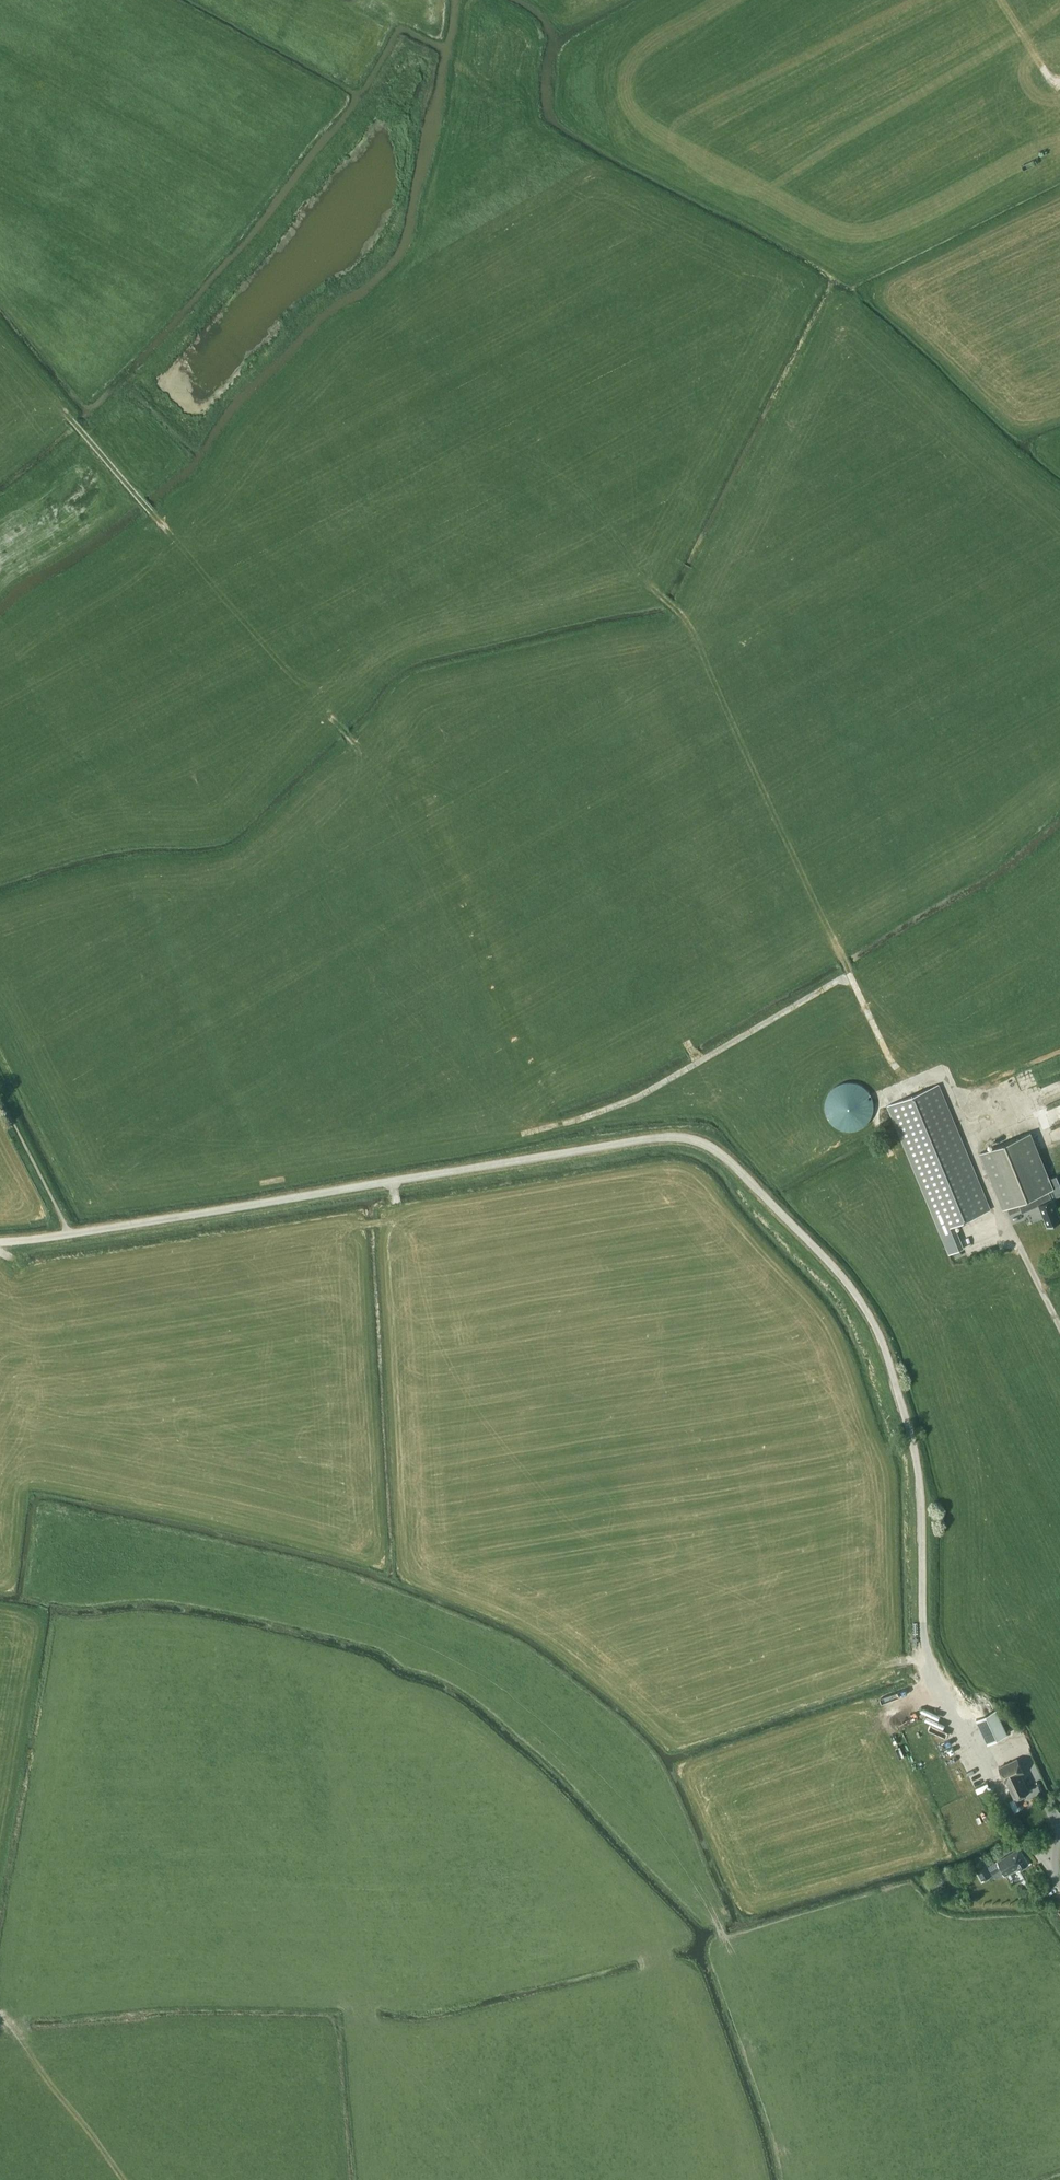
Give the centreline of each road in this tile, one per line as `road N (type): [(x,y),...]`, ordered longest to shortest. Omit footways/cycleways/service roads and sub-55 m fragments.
road 1 (unclassified): [(1054,1867),(1007,1808),(924,1642),(918,1481),(873,1328),(816,1255),(706,1147),(657,1140),(68,1234)]
road 2 (track): [(913,1085),(845,981),(640,1098),(523,1135)]

